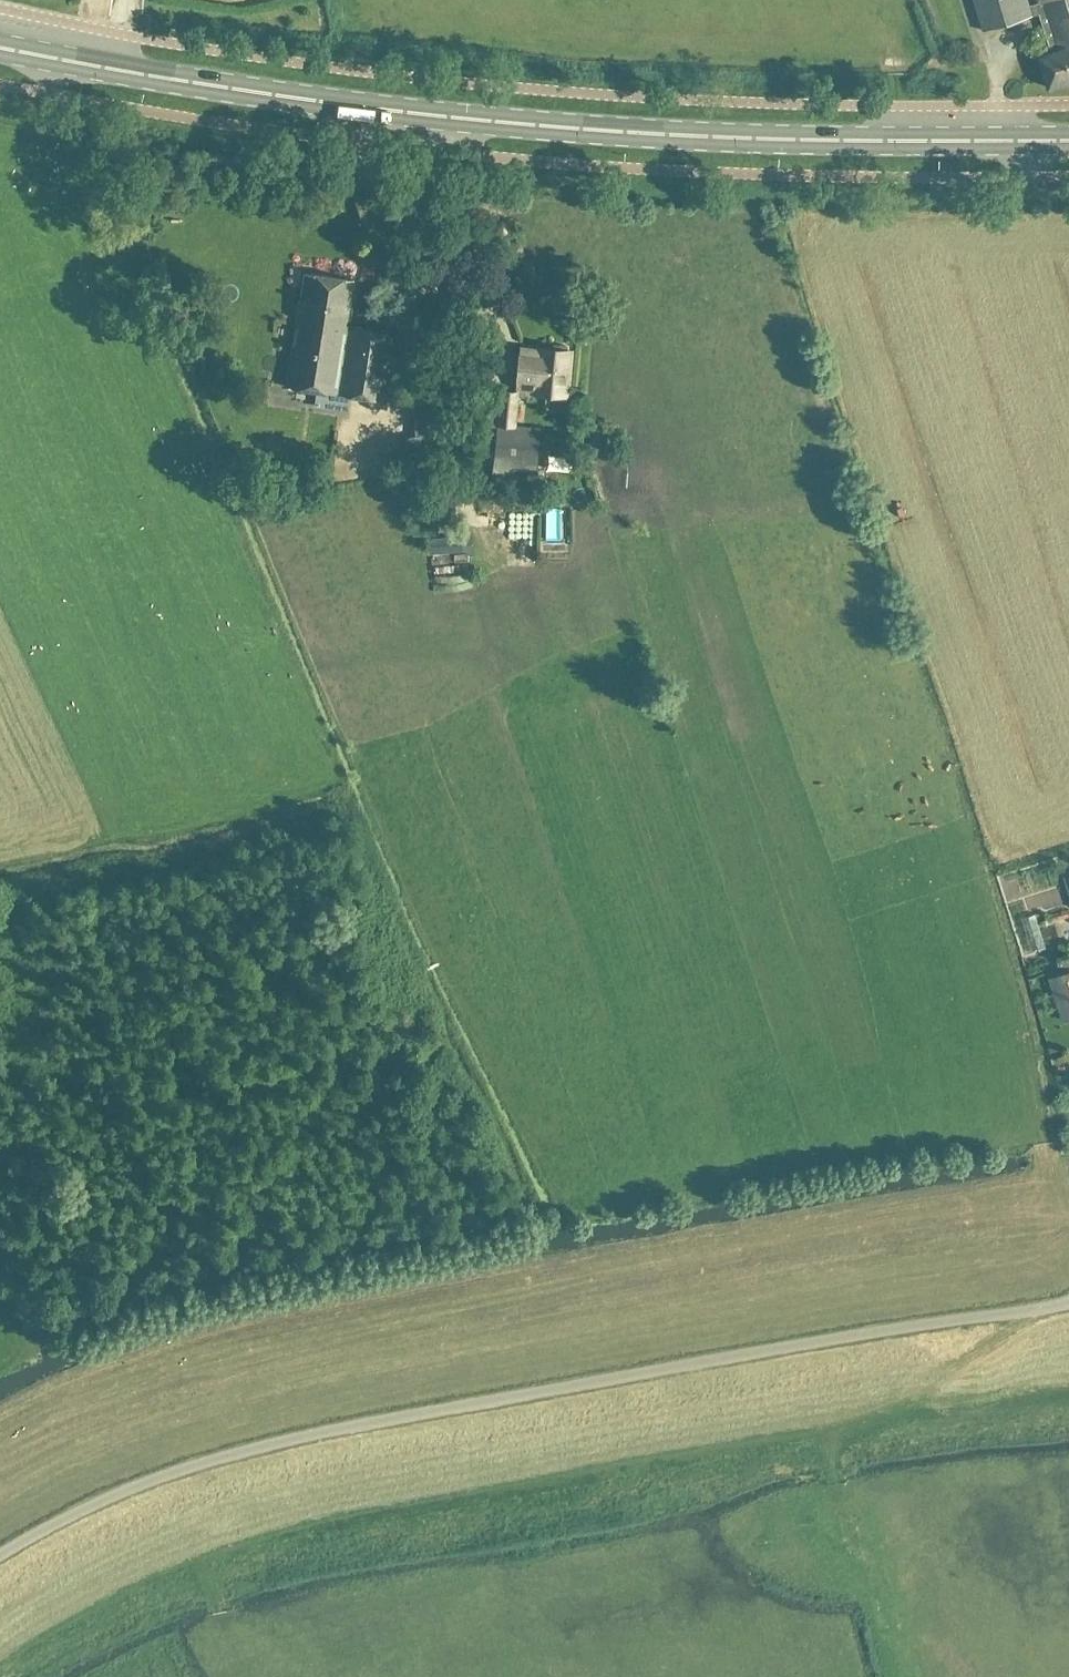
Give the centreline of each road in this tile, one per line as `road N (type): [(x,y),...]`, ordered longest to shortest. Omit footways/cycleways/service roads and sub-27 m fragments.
road 1 (unclassified): [(0,1554),(95,1502),(288,1439),(1047,1307)]
road 2 (primary): [(1068,138),(783,140),(545,126),(285,96),(0,46)]

